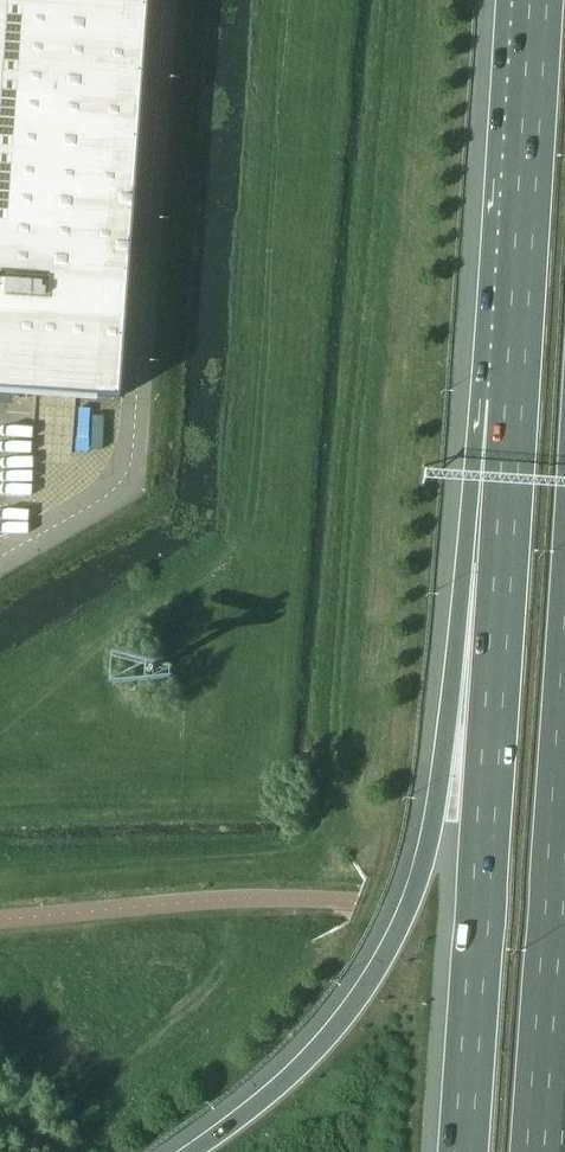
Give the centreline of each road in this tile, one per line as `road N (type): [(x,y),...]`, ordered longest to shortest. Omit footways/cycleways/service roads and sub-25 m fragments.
road 1 (motorway): [(511,400),(458,625),(436,804),(413,894),(347,1013),(296,1072),(194,1151)]
road 2 (motorway): [(511,400),(461,1151)]
road 3 (motorway): [(536,0),(511,400)]
road 4 (motorway): [(542,1151),(564,828)]

